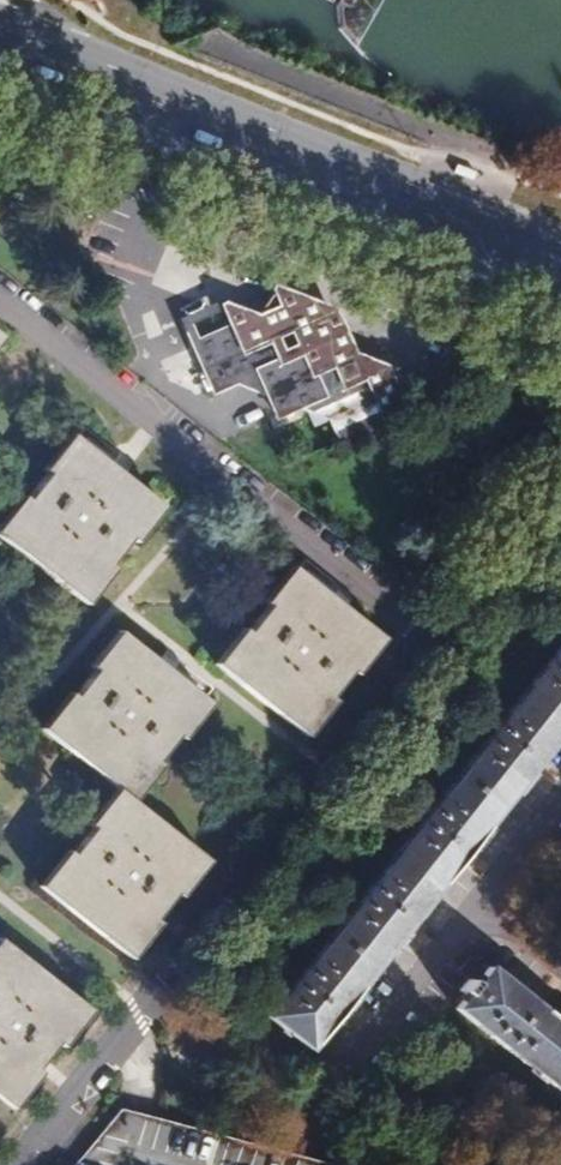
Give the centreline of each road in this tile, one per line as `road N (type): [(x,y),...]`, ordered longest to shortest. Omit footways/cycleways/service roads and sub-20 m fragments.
road 1 (residential): [(56,1115),(560,470)]
road 2 (primary): [(560,244),(0,21)]
road 3 (primary): [(0,69),(560,284)]

